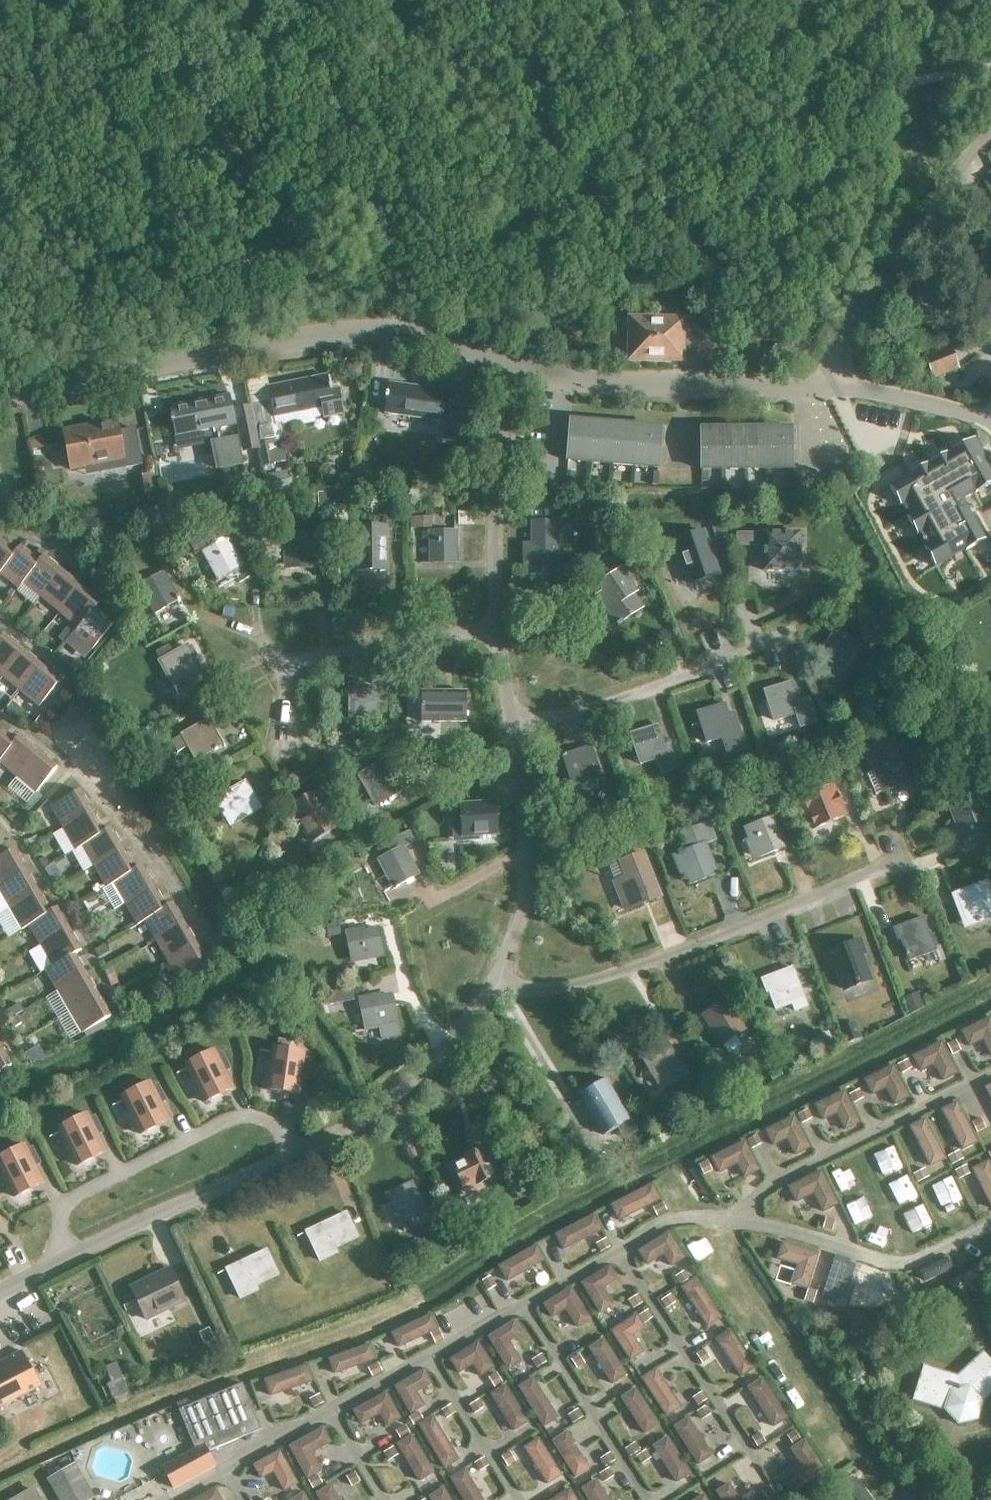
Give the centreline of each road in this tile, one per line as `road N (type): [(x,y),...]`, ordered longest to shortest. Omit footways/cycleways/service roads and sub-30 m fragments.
road 1 (tertiary): [(0,397),(344,328),(411,328),(519,362)]
road 2 (residential): [(499,972),(530,991),(593,982),(900,858)]
road 3 (track): [(335,270),(307,245),(155,0)]
road 4 (residential): [(58,1261),(60,1215),(73,1198),(232,1119),(267,1122),(292,1152)]
road 5 (tertiary): [(519,362),(592,379),(834,385)]
road 6 (residential): [(510,717),(560,717),(788,635)]
road 7 (residential): [(292,1152),(424,1071),(499,972)]
road 8 (residential): [(497,627),(497,481),(519,362)]
road 9 (residential): [(499,972),(525,890),(510,717)]
road 10 (residential): [(58,1261),(292,1152)]
road 11 (residential): [(285,661),(497,627)]
road 12 (tertiary): [(990,423),(908,396),(834,385)]

